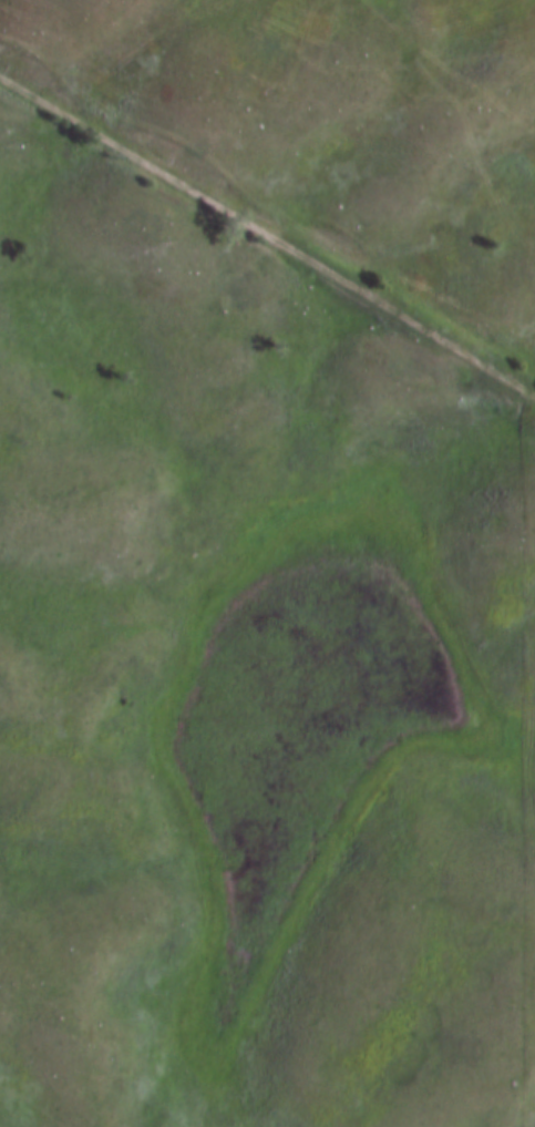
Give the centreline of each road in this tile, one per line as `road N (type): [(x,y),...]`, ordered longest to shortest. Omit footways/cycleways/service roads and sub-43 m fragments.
road 1 (track): [(534,400),(0,73)]

